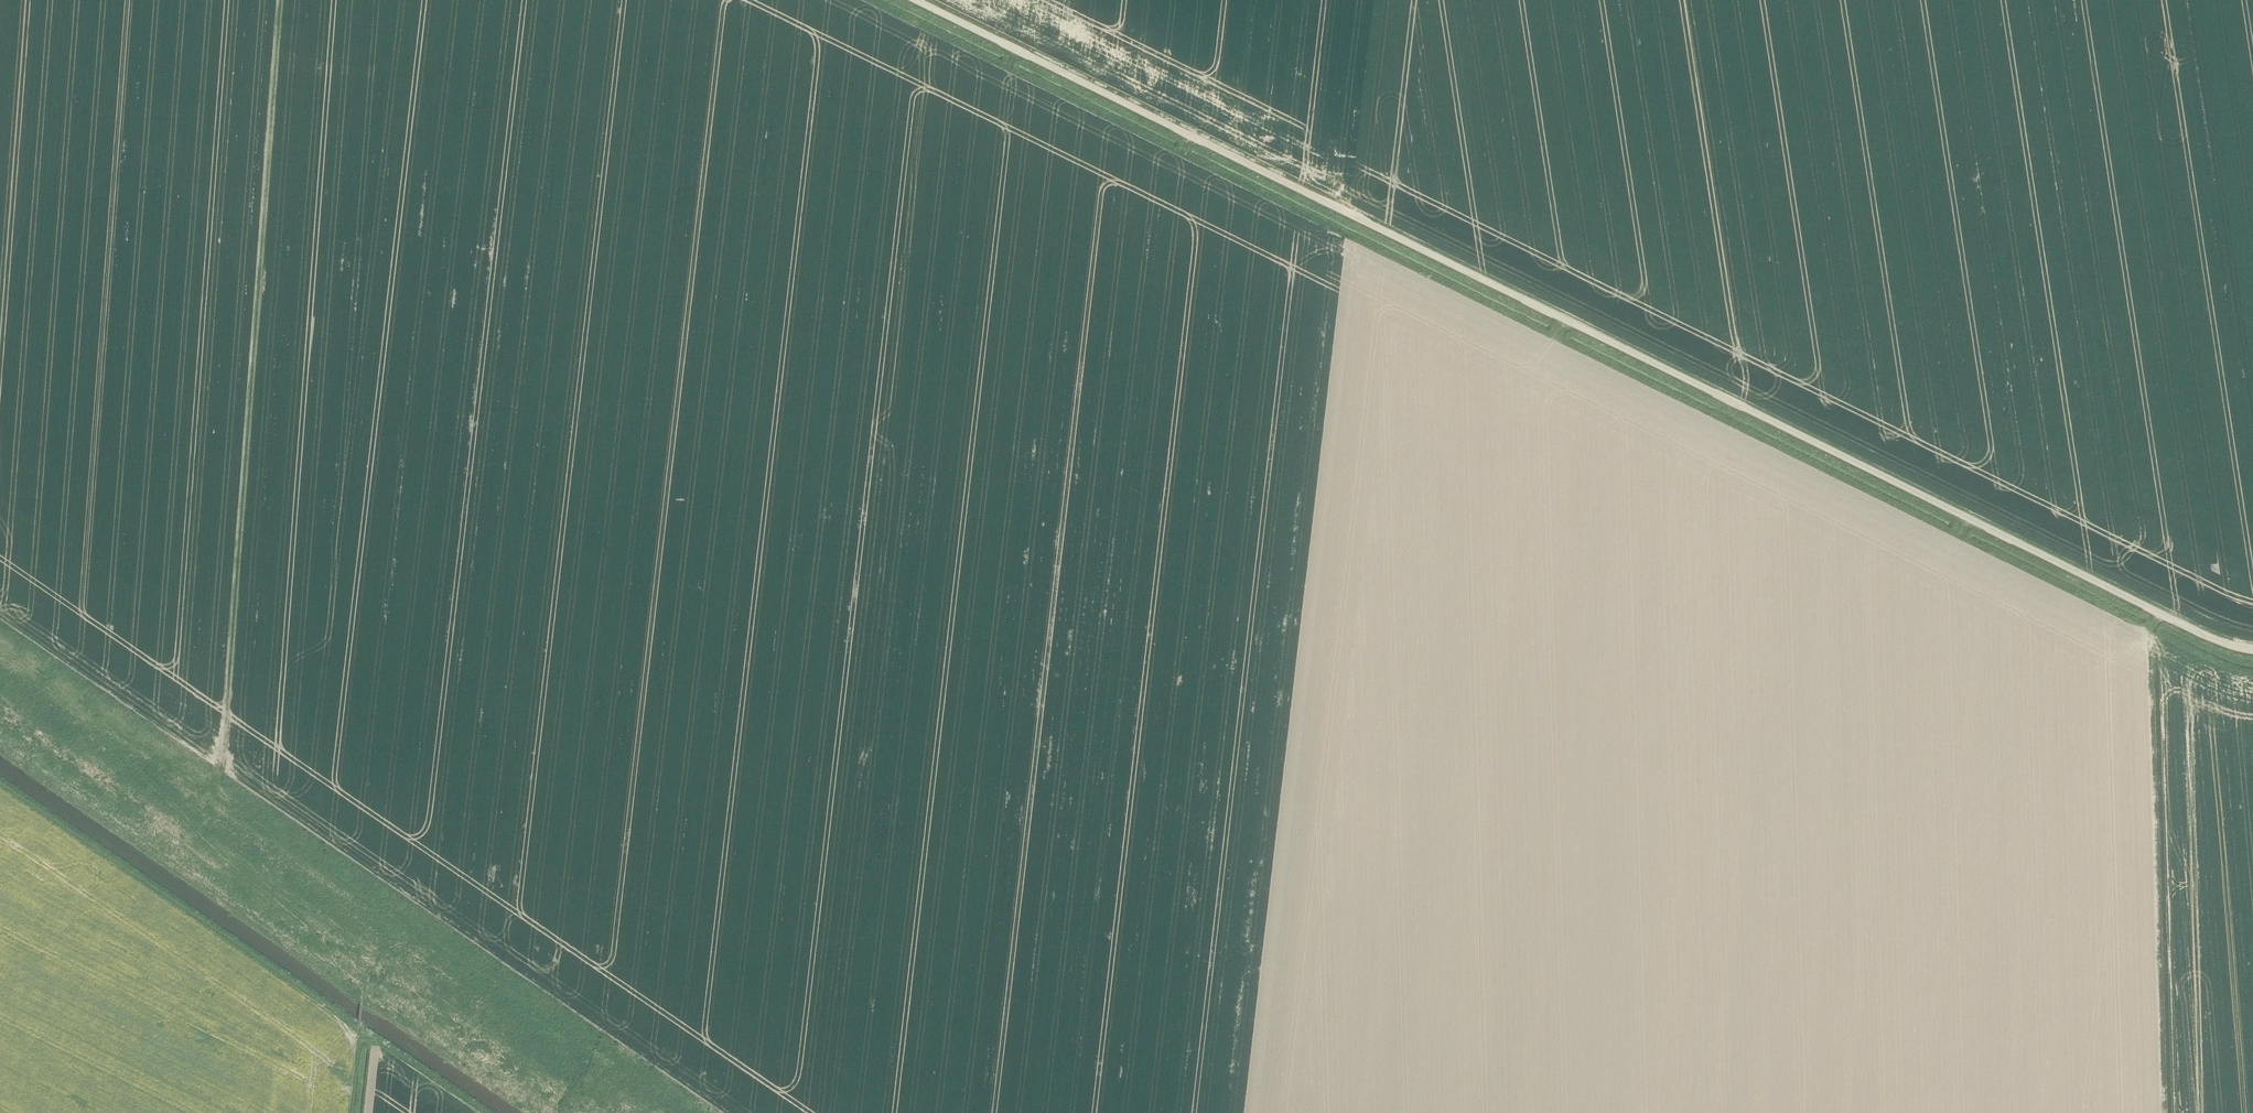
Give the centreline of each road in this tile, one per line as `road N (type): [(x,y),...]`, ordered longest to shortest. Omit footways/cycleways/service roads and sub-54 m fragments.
road 1 (unclassified): [(2252,651),(2202,634),(915,0)]

